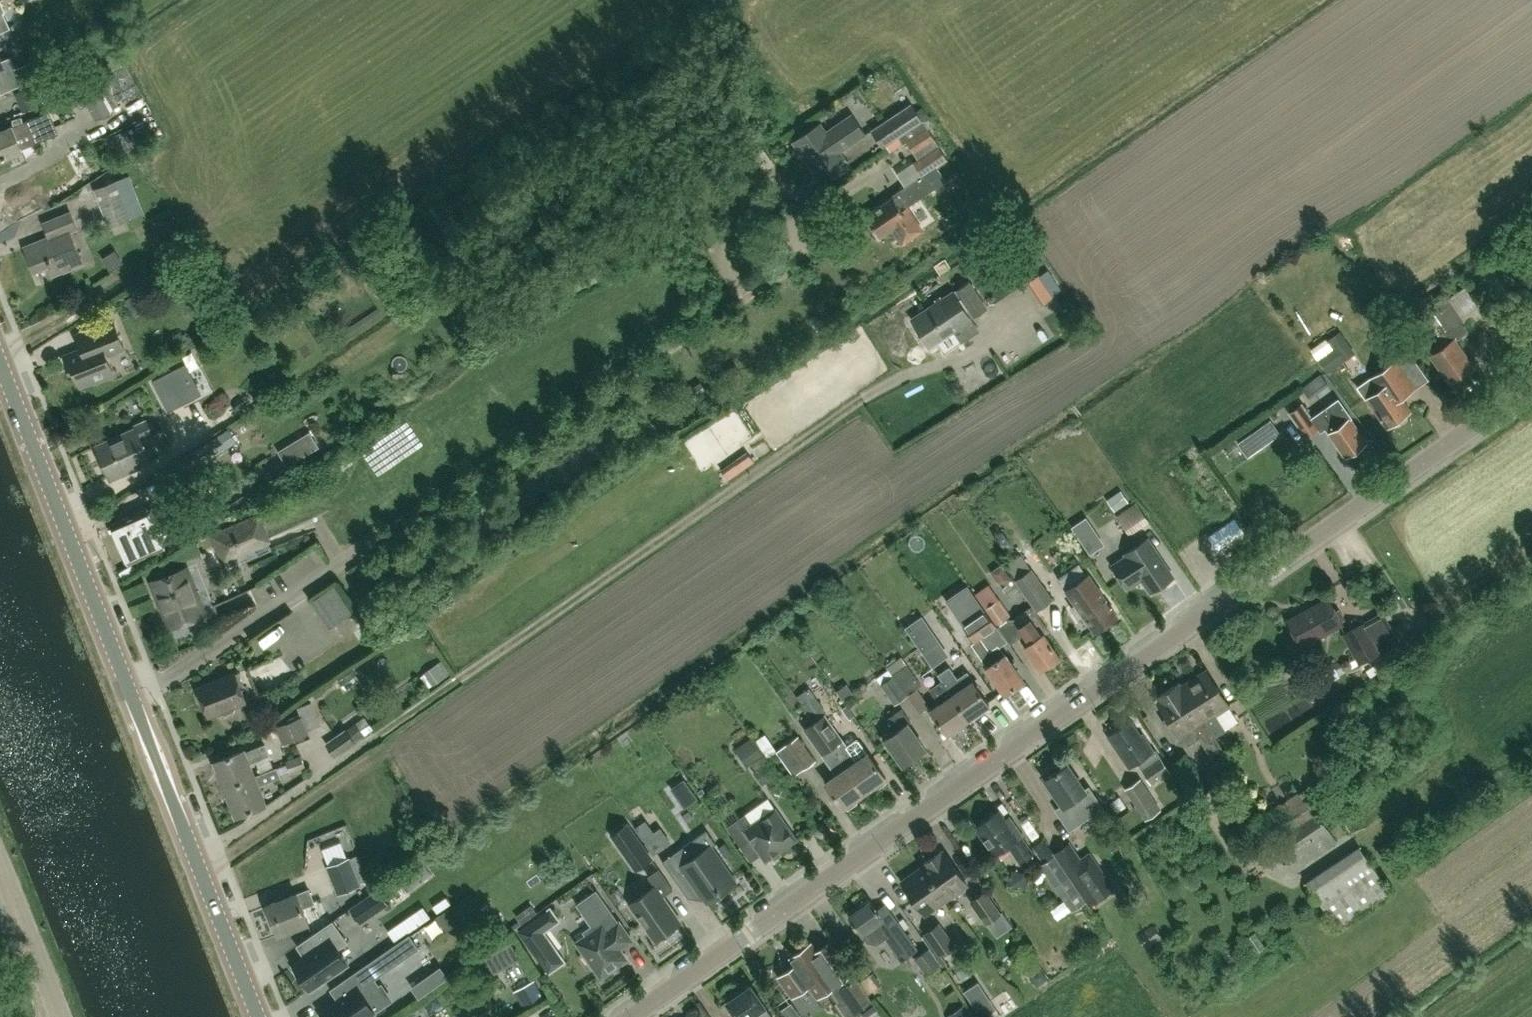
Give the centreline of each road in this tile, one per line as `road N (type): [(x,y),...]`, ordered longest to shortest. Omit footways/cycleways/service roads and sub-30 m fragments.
road 1 (unclassified): [(633,1016),(1531,385)]
road 2 (secondary): [(258,1016),(0,360)]
road 3 (track): [(460,679),(864,399)]
road 4 (track): [(364,550),(734,304)]
road 5 (track): [(0,350),(69,317),(191,234)]
road 6 (track): [(202,875),(388,752)]
road 7 (residential): [(62,1016),(0,857)]

